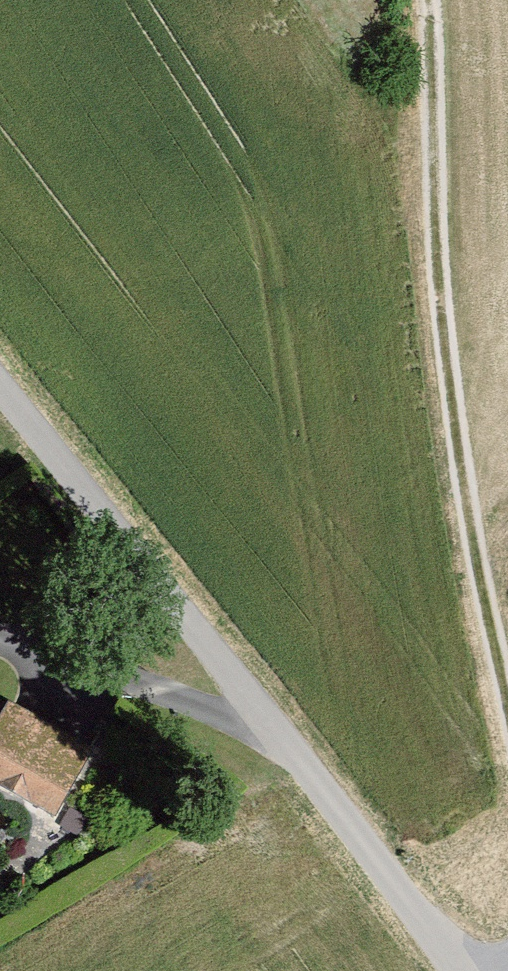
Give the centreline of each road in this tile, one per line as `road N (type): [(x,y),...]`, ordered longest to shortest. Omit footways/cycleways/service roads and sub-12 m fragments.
road 1 (unclassified): [(469,970),(0,384)]
road 2 (track): [(507,699),(456,435),(433,156),(433,0)]

